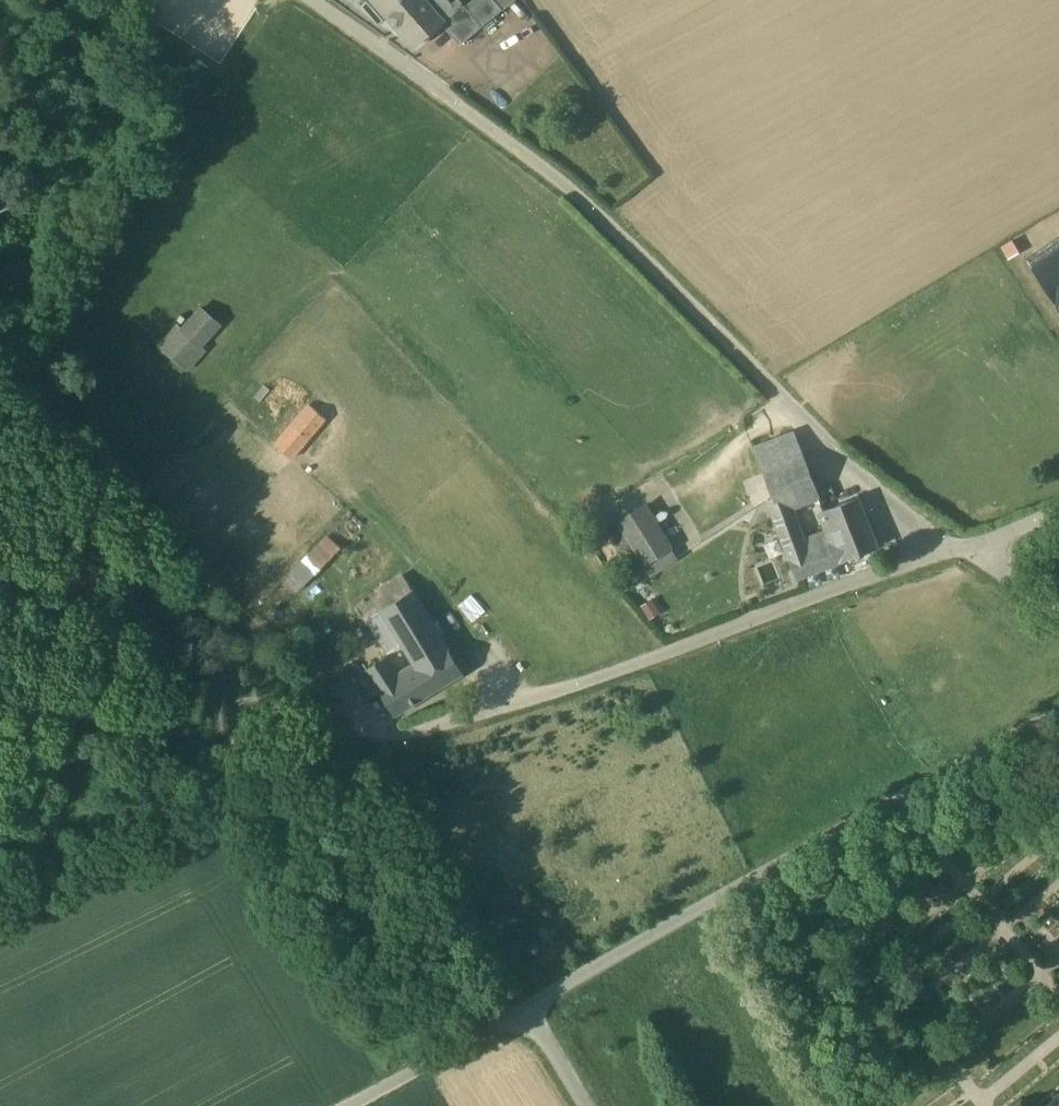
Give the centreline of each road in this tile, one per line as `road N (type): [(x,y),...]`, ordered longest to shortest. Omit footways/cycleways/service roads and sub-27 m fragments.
road 1 (unclassified): [(312,0),(604,219),(869,480),(961,554)]
road 2 (residential): [(961,554),(533,719),(386,758)]
road 3 (unclassified): [(525,1010),(1058,724)]
road 4 (track): [(386,758),(247,788),(0,901)]
road 5 (track): [(386,758),(525,1010)]
road 6 (unclassified): [(350,1105),(525,1010)]

